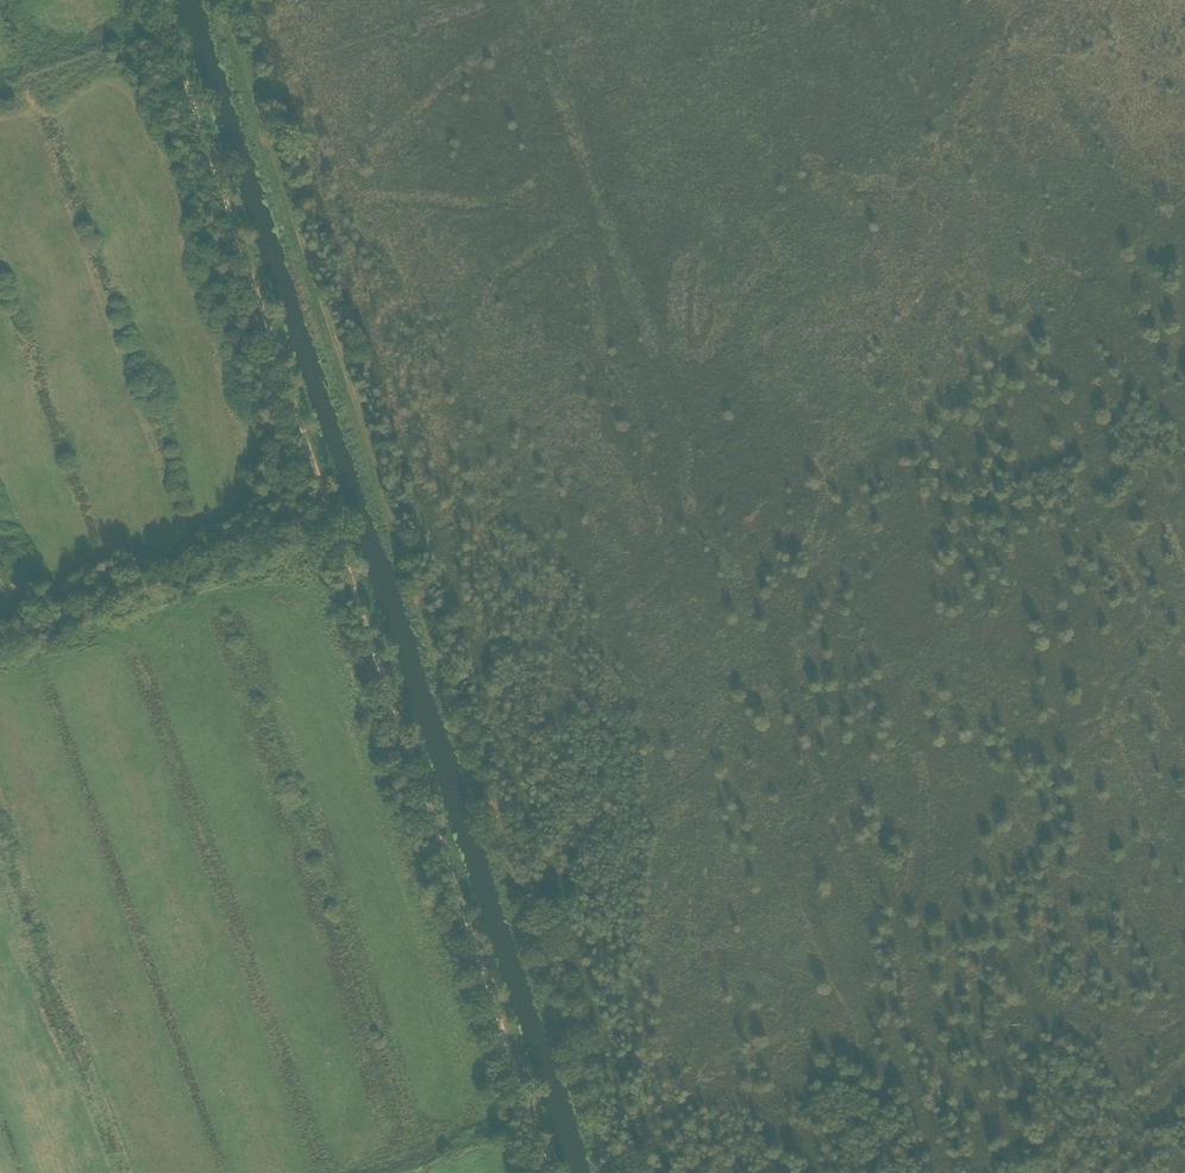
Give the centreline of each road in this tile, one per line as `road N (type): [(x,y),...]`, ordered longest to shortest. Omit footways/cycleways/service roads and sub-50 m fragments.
road 1 (track): [(223,0),(614,1172)]
road 2 (track): [(549,1172),(336,528)]
road 3 (track): [(336,528),(156,0)]
road 4 (track): [(336,528),(0,649)]

